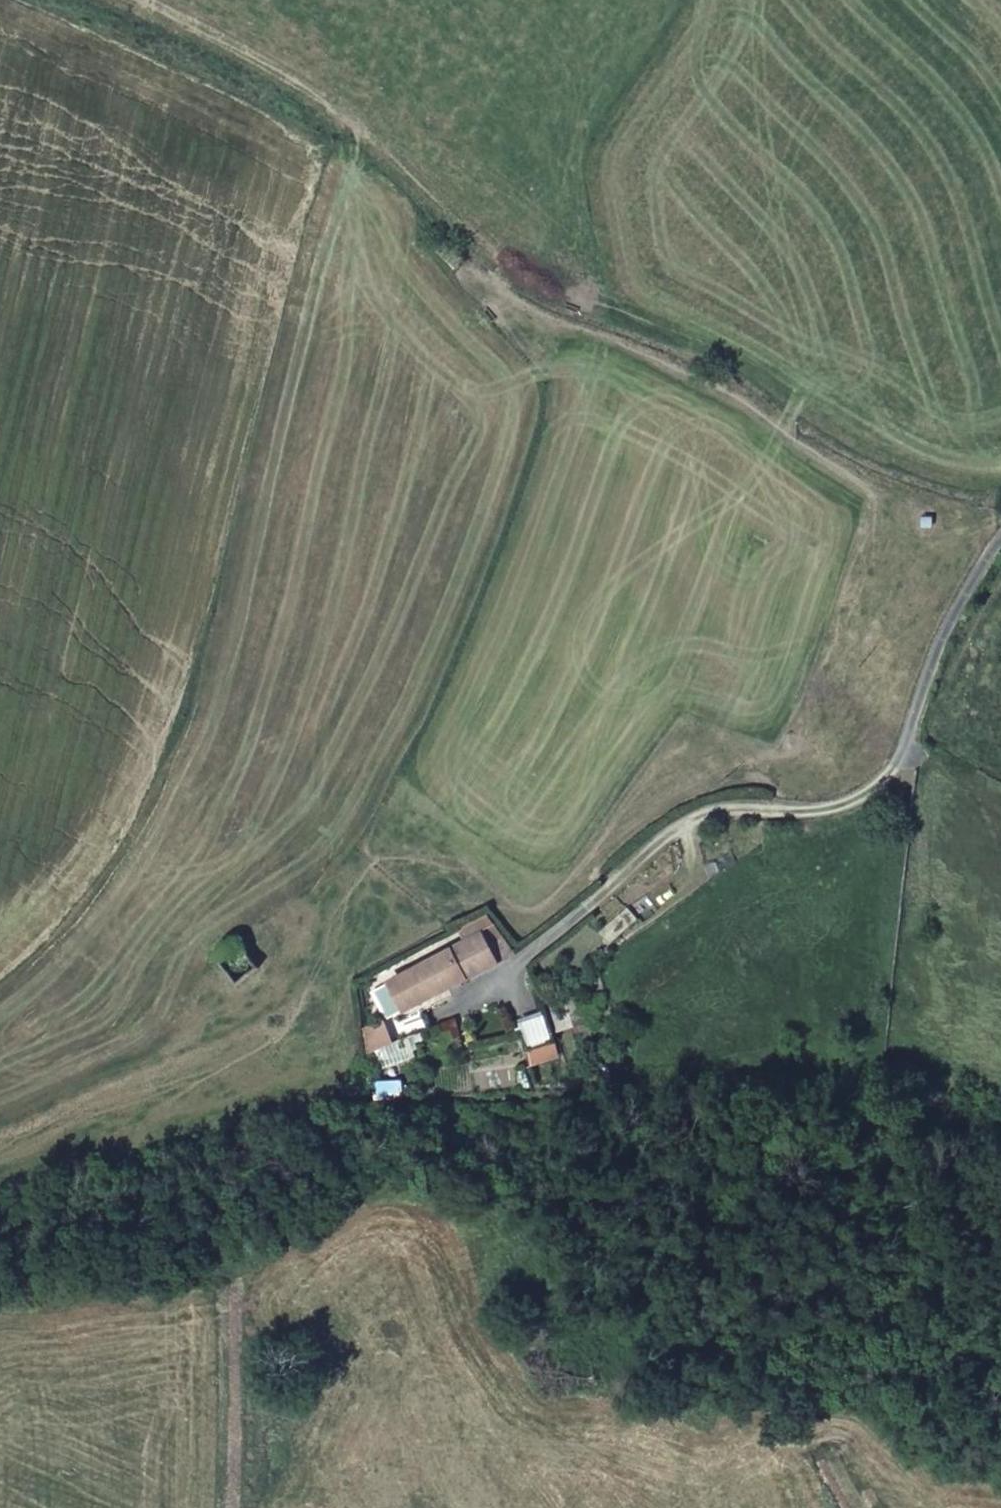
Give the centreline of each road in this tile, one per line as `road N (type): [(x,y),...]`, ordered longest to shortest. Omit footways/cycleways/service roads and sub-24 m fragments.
road 1 (unclassified): [(1000,540),(951,620),(887,775),(832,808),(712,812),(522,960)]

